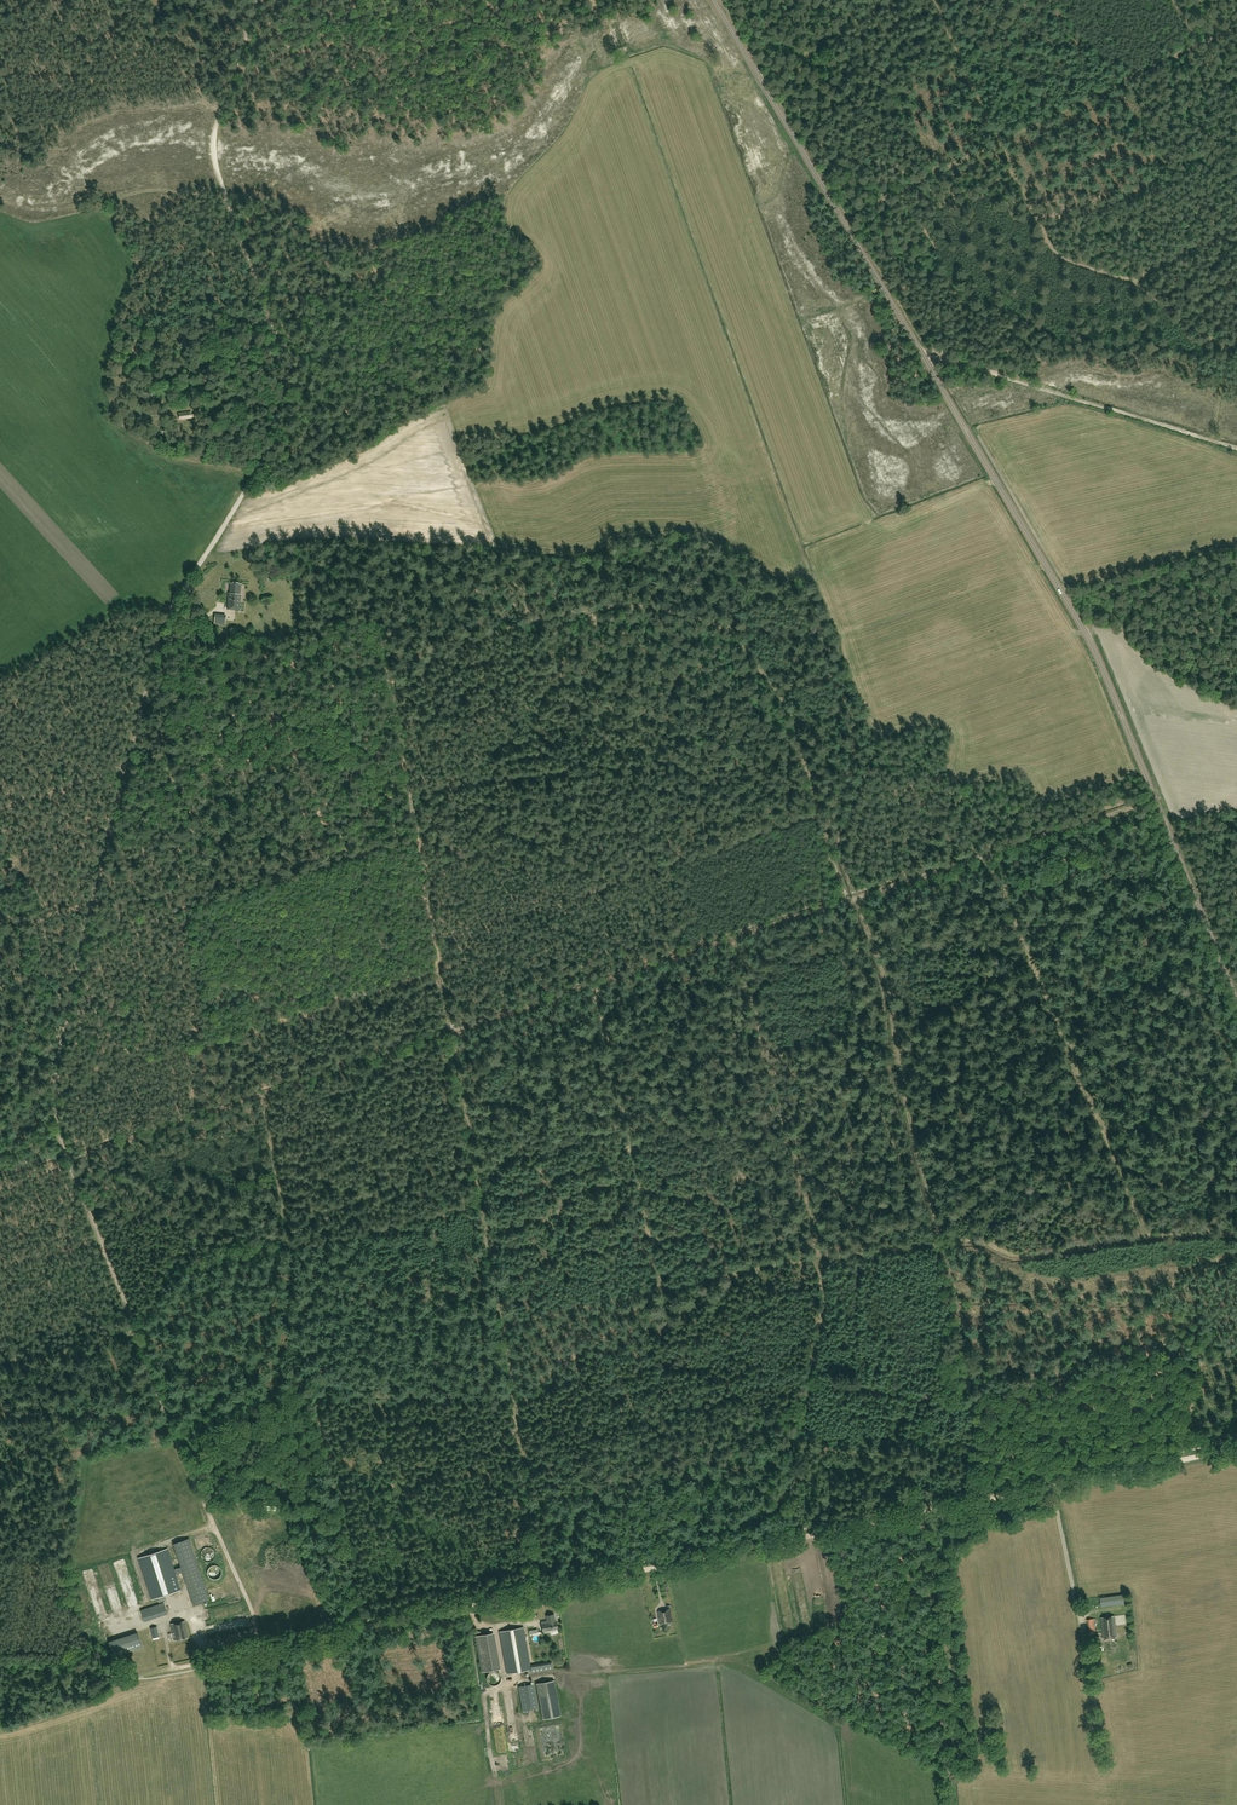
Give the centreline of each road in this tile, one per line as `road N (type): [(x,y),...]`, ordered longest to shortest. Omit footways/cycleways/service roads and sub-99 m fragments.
road 1 (tertiary): [(1236,995),(1087,634),(714,0)]
road 2 (track): [(0,810),(395,679),(491,631),(609,604),(652,608),(724,633),(777,690),(848,901)]
road 3 (track): [(861,897),(0,1173)]
road 4 (track): [(70,1153),(57,1075),(156,653),(287,410)]
road 5 (track): [(171,1662),(217,1659),(922,1514)]
road 6 (track): [(1144,1238),(1030,1255),(973,1242),(815,1260),(503,1324)]
road 7 (track): [(258,1094),(361,1629)]
road 8 (track): [(70,1153),(260,1649)]
road 9 (track): [(252,0),(211,146),(286,363),(287,410)]
road 10 (track): [(1144,1238),(986,853)]
road 11 (track): [(1210,440),(1225,351),(1145,282),(1058,252),(1002,141)]
road 12 (track): [(861,897),(943,1244)]
road 13 (track): [(1236,448),(920,348)]
road 14 (track): [(591,984),(658,1292)]
road 15 (track): [(1155,796),(861,897)]
road 16 (track): [(503,1324),(450,1029)]
road 17 (track): [(952,1804),(922,1514)]
road 18 (track): [(798,1539),(797,1466),(820,1308),(815,1260)]
road 19 (track): [(503,1324),(542,1591)]
road 20 (track): [(1236,24),(1002,141)]
road 21 (track): [(990,1500),(943,1244)]
road 22 (track): [(990,1500),(1236,1448)]
road 23 (track): [(1002,141),(842,220)]
road 24 (track): [(1002,141),(933,0)]
road 25 (track): [(892,0),(760,78)]
road 26 (track): [(1054,1486),(1083,1633)]
road 27 (track): [(498,1804),(485,1703),(493,1688)]

